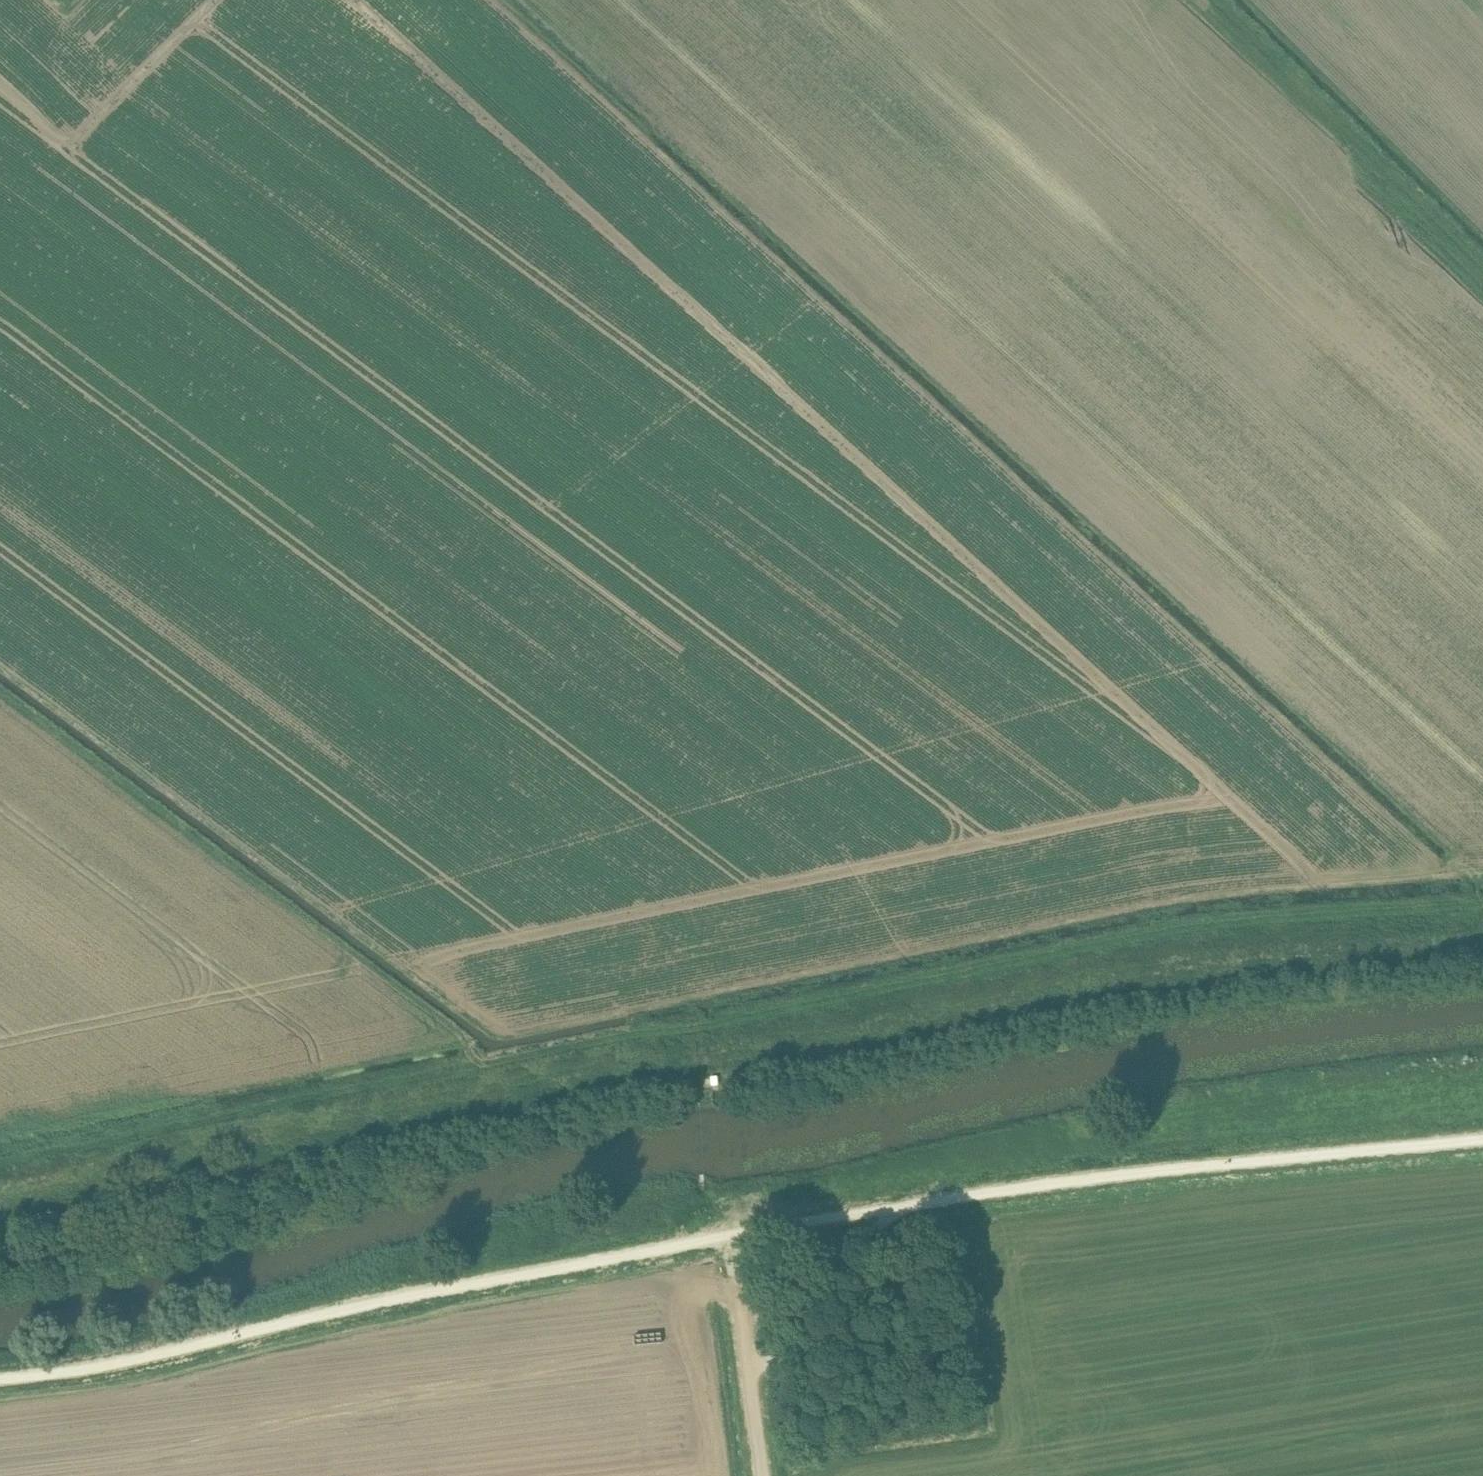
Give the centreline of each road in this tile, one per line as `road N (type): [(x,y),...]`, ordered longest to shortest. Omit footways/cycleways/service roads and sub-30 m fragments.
road 1 (unclassified): [(763,1475),(740,1293)]

